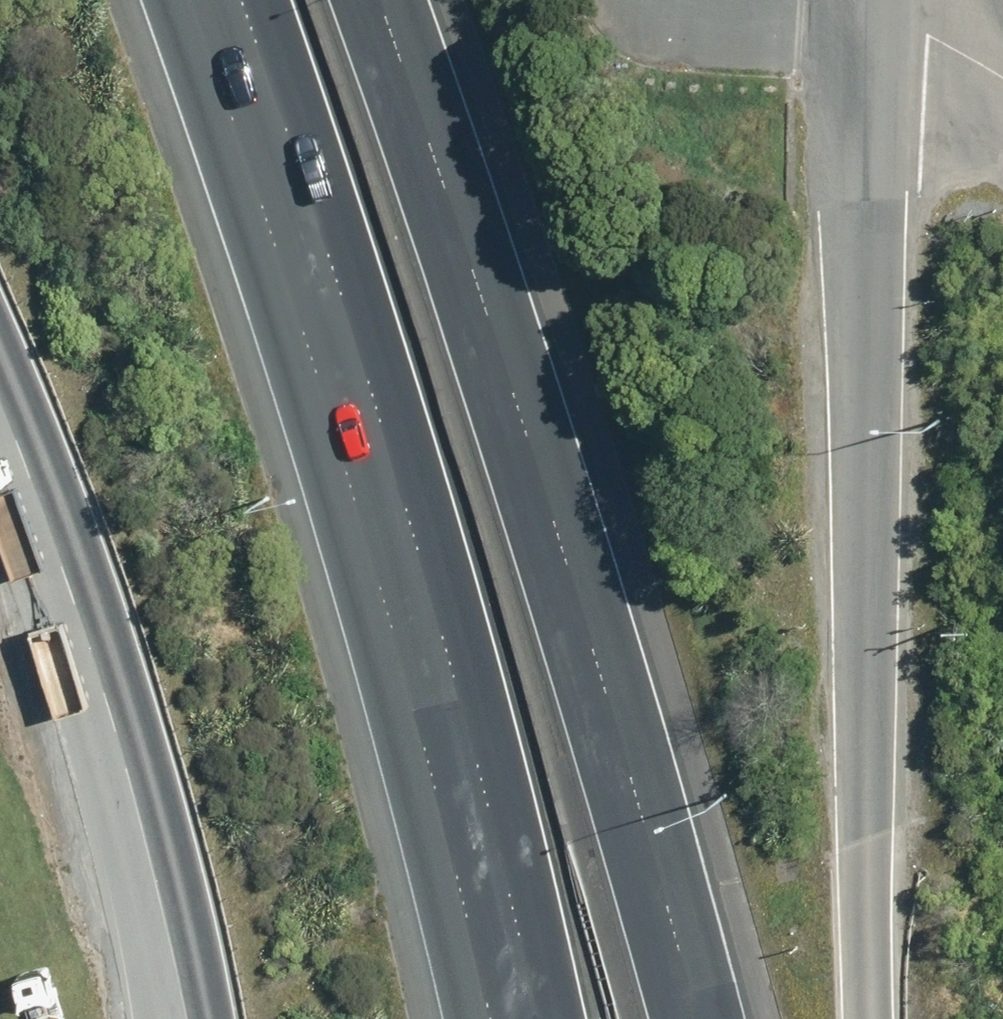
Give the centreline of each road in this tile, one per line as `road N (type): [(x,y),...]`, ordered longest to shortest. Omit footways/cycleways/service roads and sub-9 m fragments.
road 1 (motorway): [(539,1018),(371,397),(237,0)]
road 2 (motorway): [(392,0),(434,111),(688,1018)]
road 3 (motorway): [(871,7),(859,612),(875,1018)]
road 4 (tertiary): [(217,1018),(214,979),(100,563),(0,345)]
road 5 (unclassified): [(1002,71),(871,7)]

